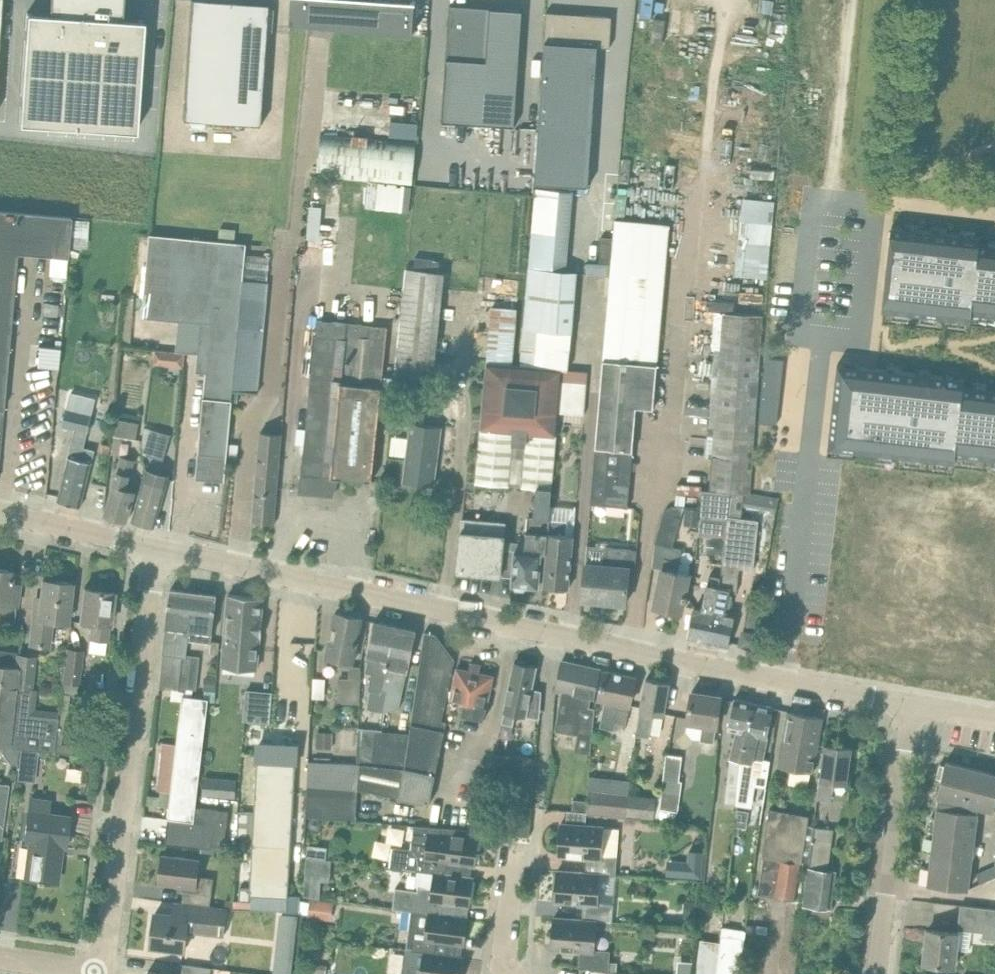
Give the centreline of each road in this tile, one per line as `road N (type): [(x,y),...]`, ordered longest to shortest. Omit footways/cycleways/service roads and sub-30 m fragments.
road 1 (residential): [(910,703),(155,547)]
road 2 (residential): [(104,972),(155,547)]
road 3 (residential): [(876,973),(910,703)]
road 4 (track): [(853,0),(834,206)]
road 5 (residential): [(155,547),(0,512)]
road 6 (residential): [(511,973),(502,964),(514,853)]

